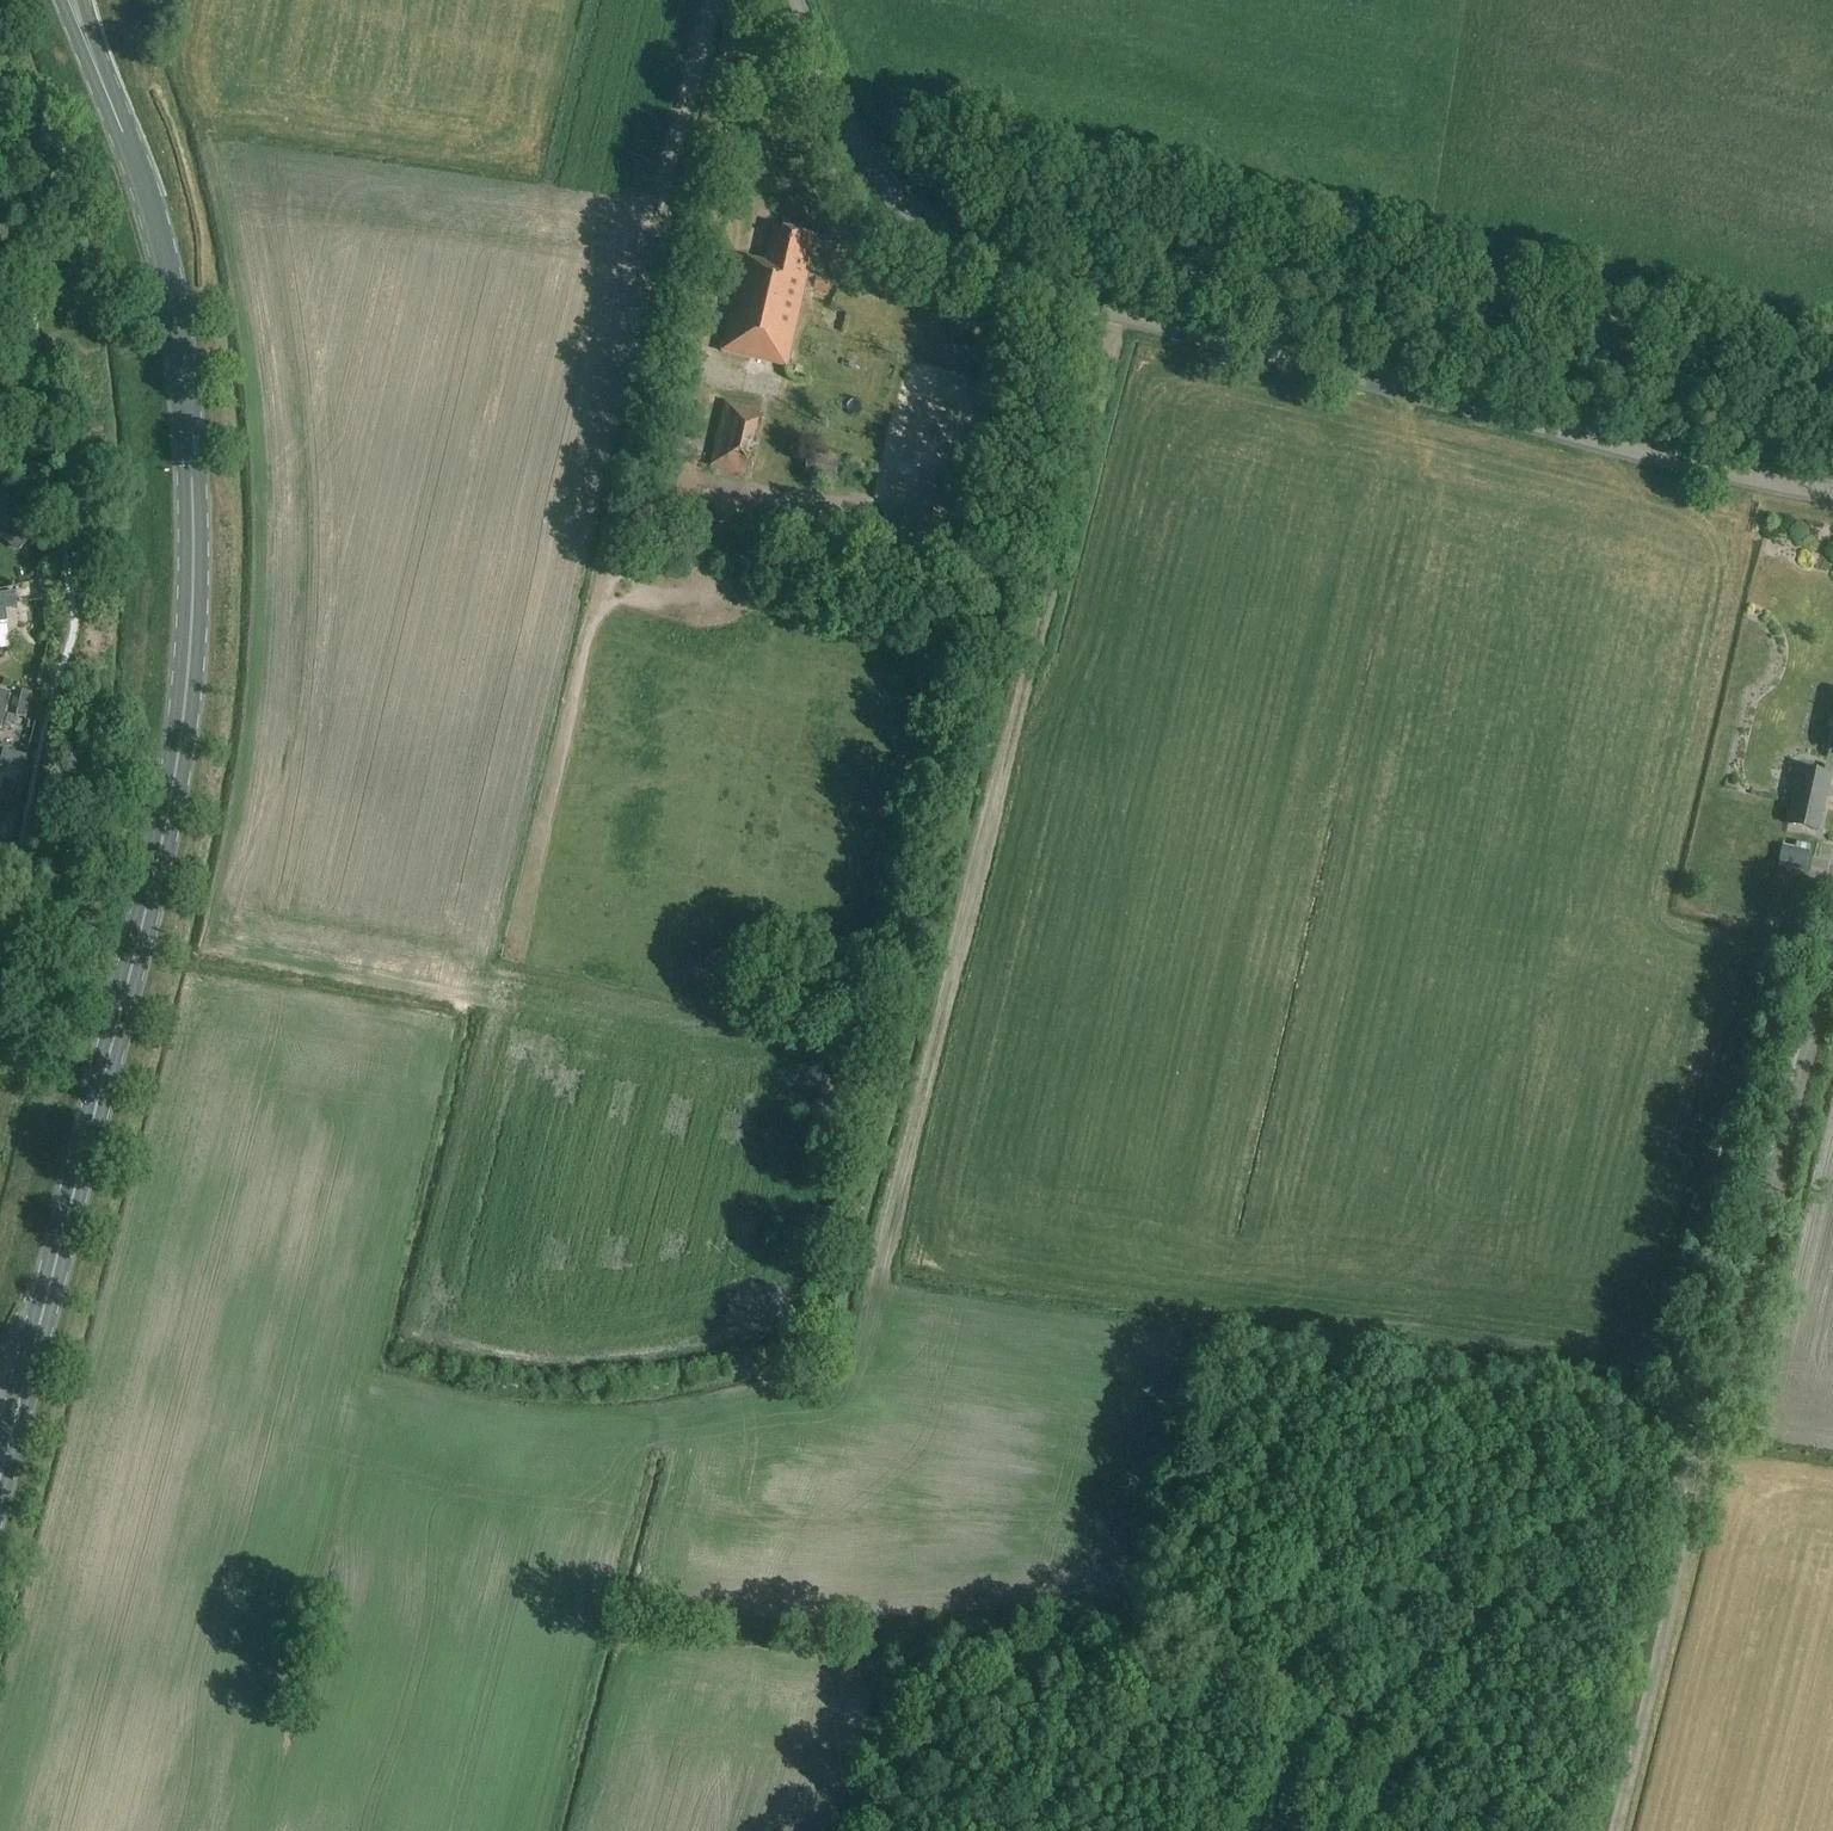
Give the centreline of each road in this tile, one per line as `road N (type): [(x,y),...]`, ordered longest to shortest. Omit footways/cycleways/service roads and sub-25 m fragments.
road 1 (primary): [(0,1480),(145,916),(189,678),(186,382),(153,215),(97,70)]
road 2 (tertiary): [(1832,494),(1748,481),(1086,307),(992,268),(941,240),(859,154),(790,0)]
road 3 (track): [(1607,1830),(1700,1457),(1832,976)]

